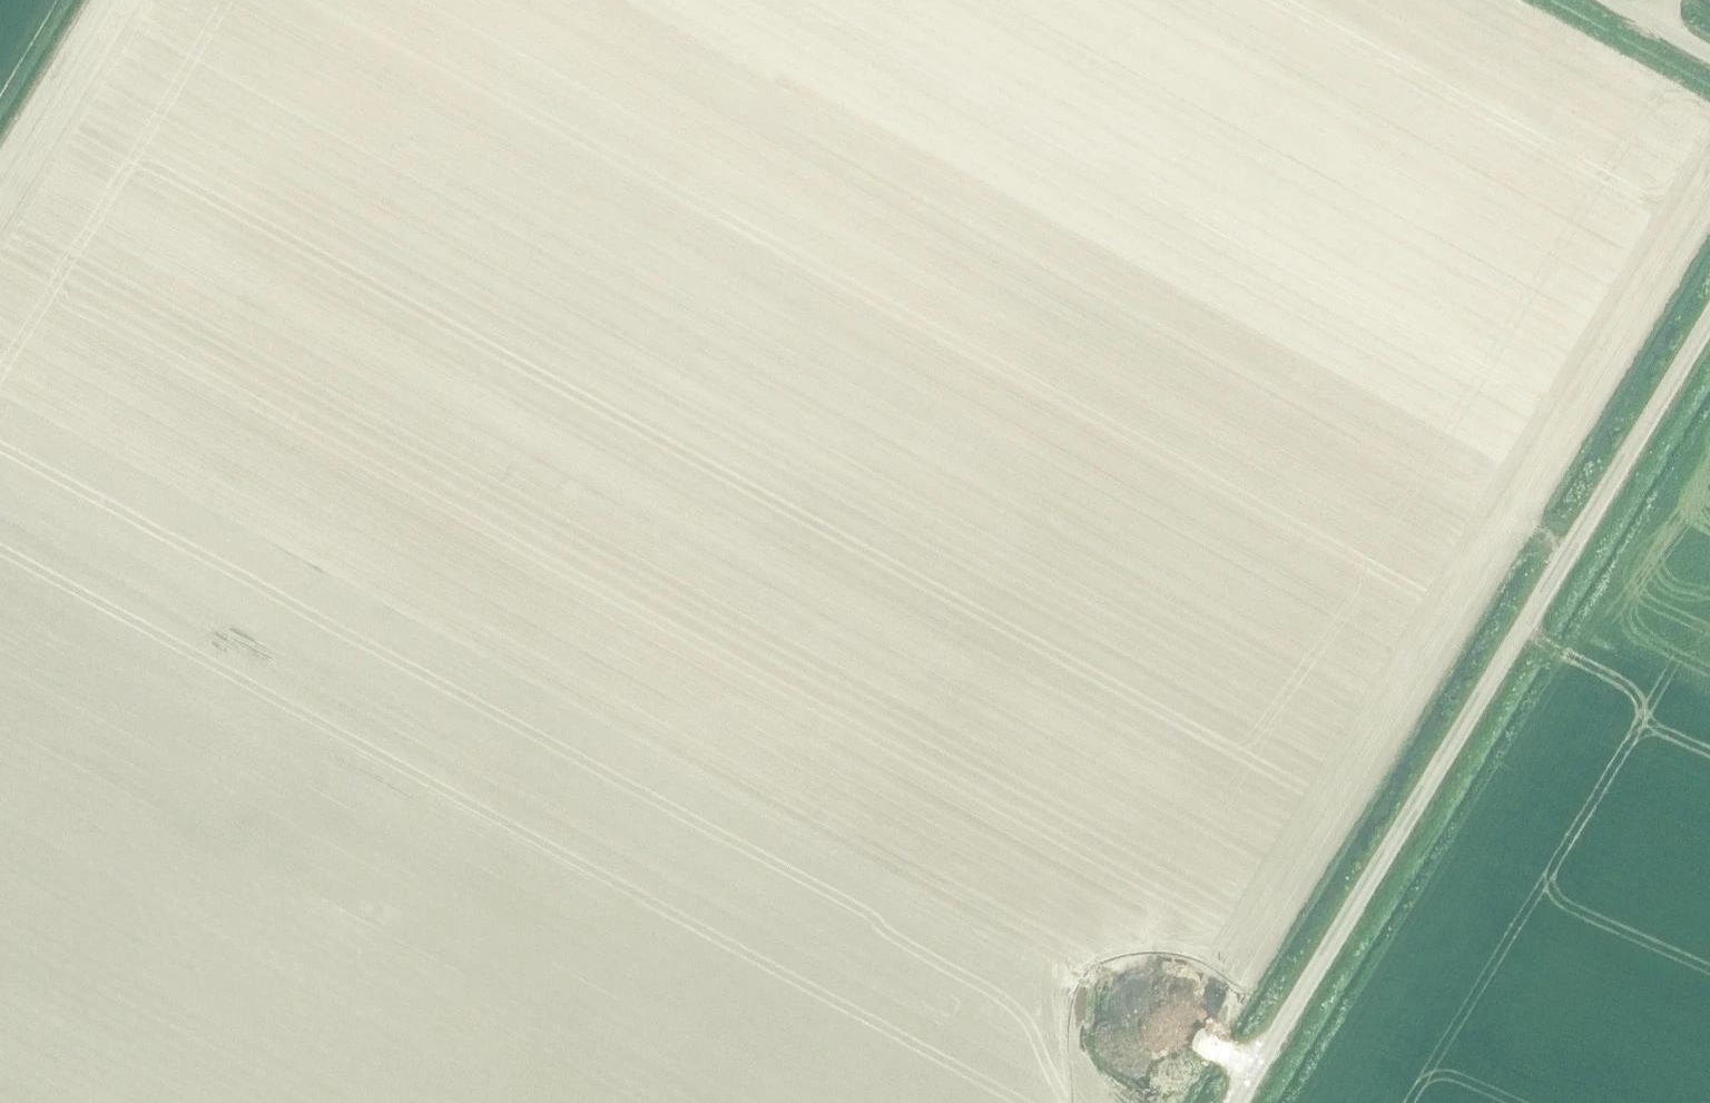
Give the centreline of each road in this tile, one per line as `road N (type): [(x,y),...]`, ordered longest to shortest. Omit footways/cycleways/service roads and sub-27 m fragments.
road 1 (unclassified): [(1231,1102),(1709,321)]

